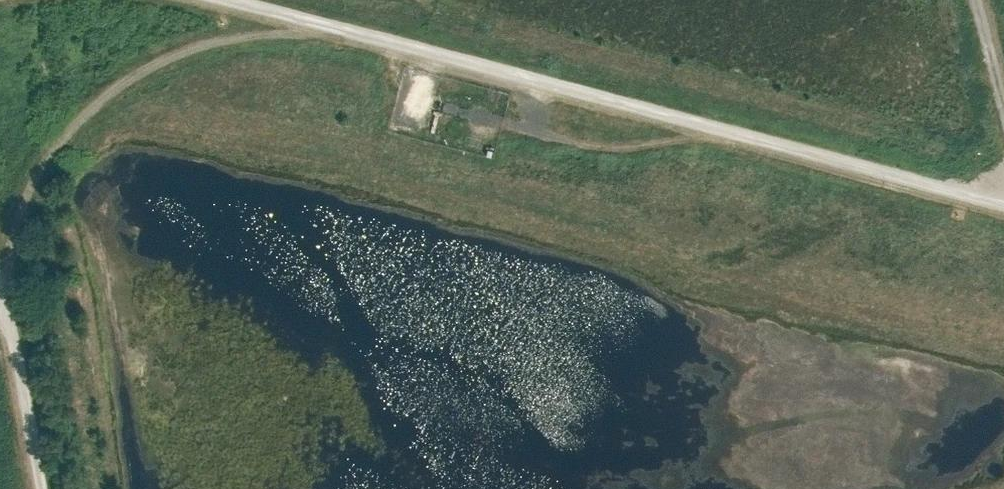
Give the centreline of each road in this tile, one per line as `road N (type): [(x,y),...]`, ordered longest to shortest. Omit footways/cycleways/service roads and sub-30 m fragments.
road 1 (track): [(239,0),(1003,204)]
road 2 (track): [(336,25),(212,44),(144,73),(87,116),(41,171),(15,236),(4,306),(36,488)]
road 3 (track): [(707,124),(647,144),(604,147),(460,109)]

